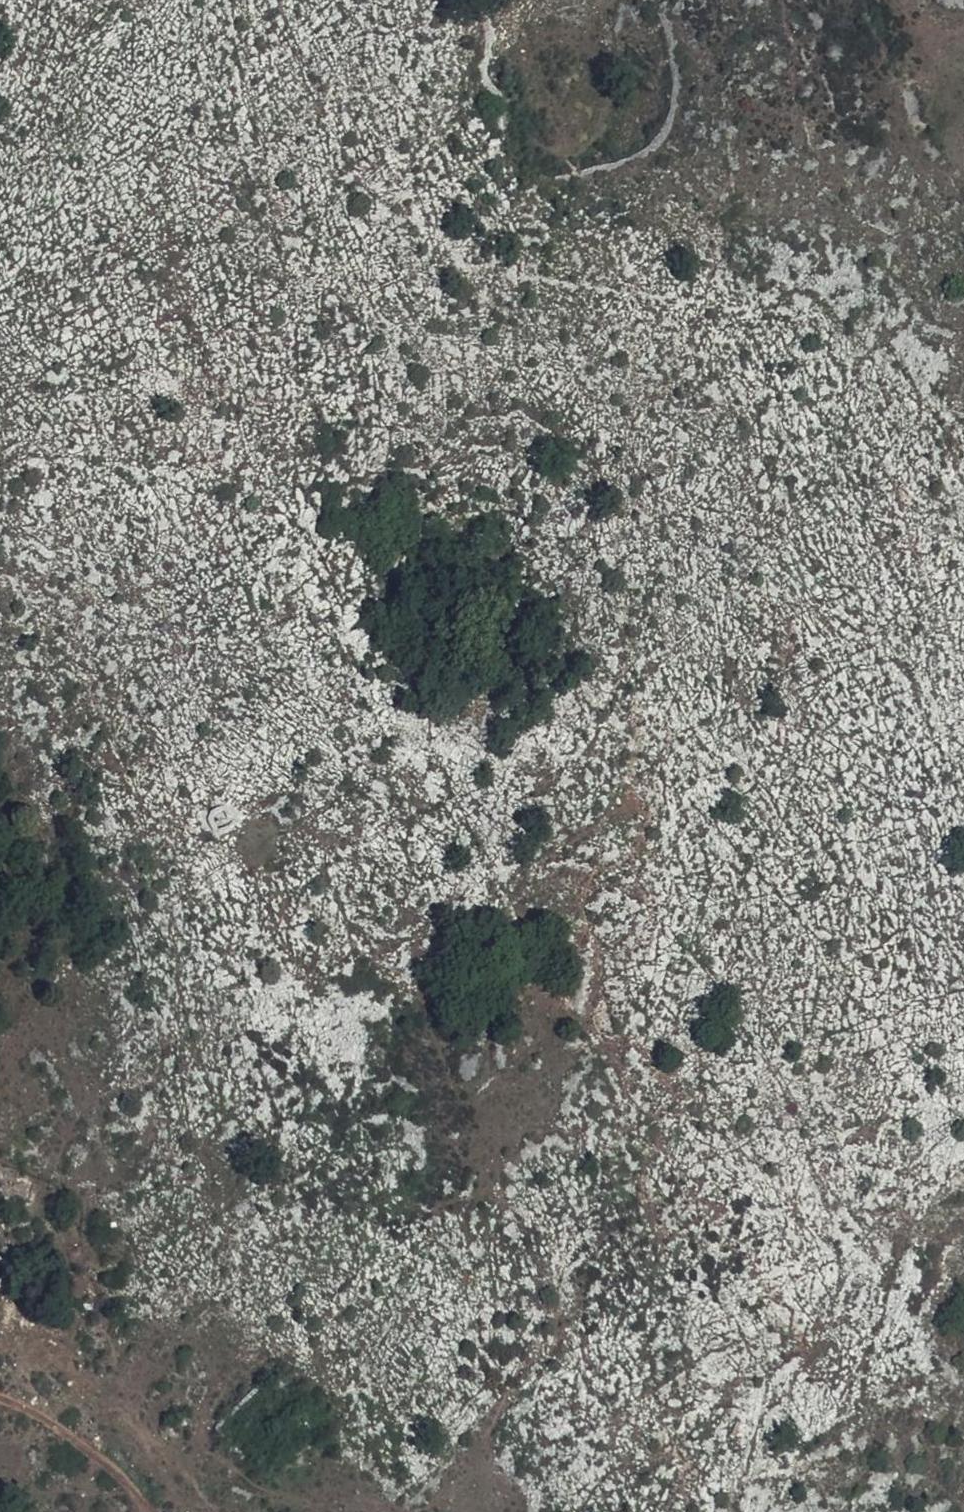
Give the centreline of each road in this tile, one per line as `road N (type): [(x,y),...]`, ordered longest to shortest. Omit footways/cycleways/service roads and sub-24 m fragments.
road 1 (track): [(171,1511),(56,1425),(0,1402)]

